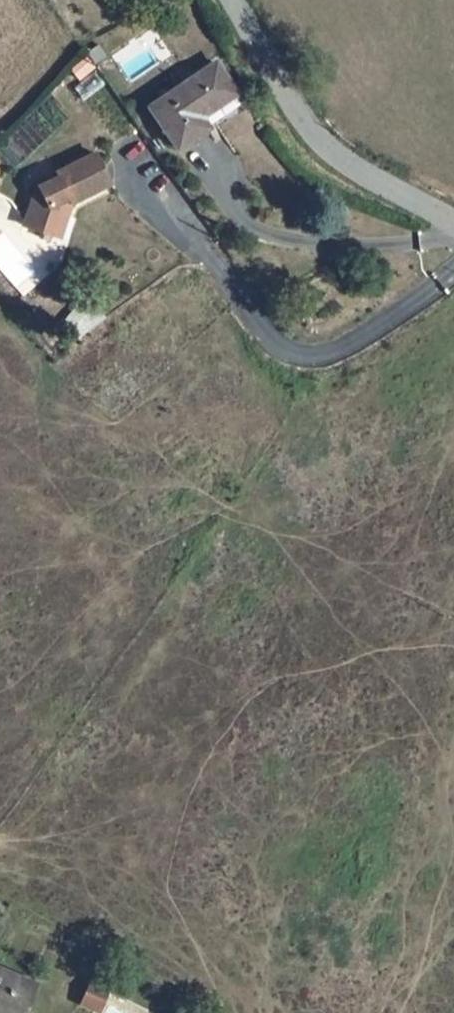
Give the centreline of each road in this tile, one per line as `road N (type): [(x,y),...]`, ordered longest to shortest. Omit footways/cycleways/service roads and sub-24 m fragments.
road 1 (unclassified): [(235,0),(304,117),(351,163),(453,221)]

